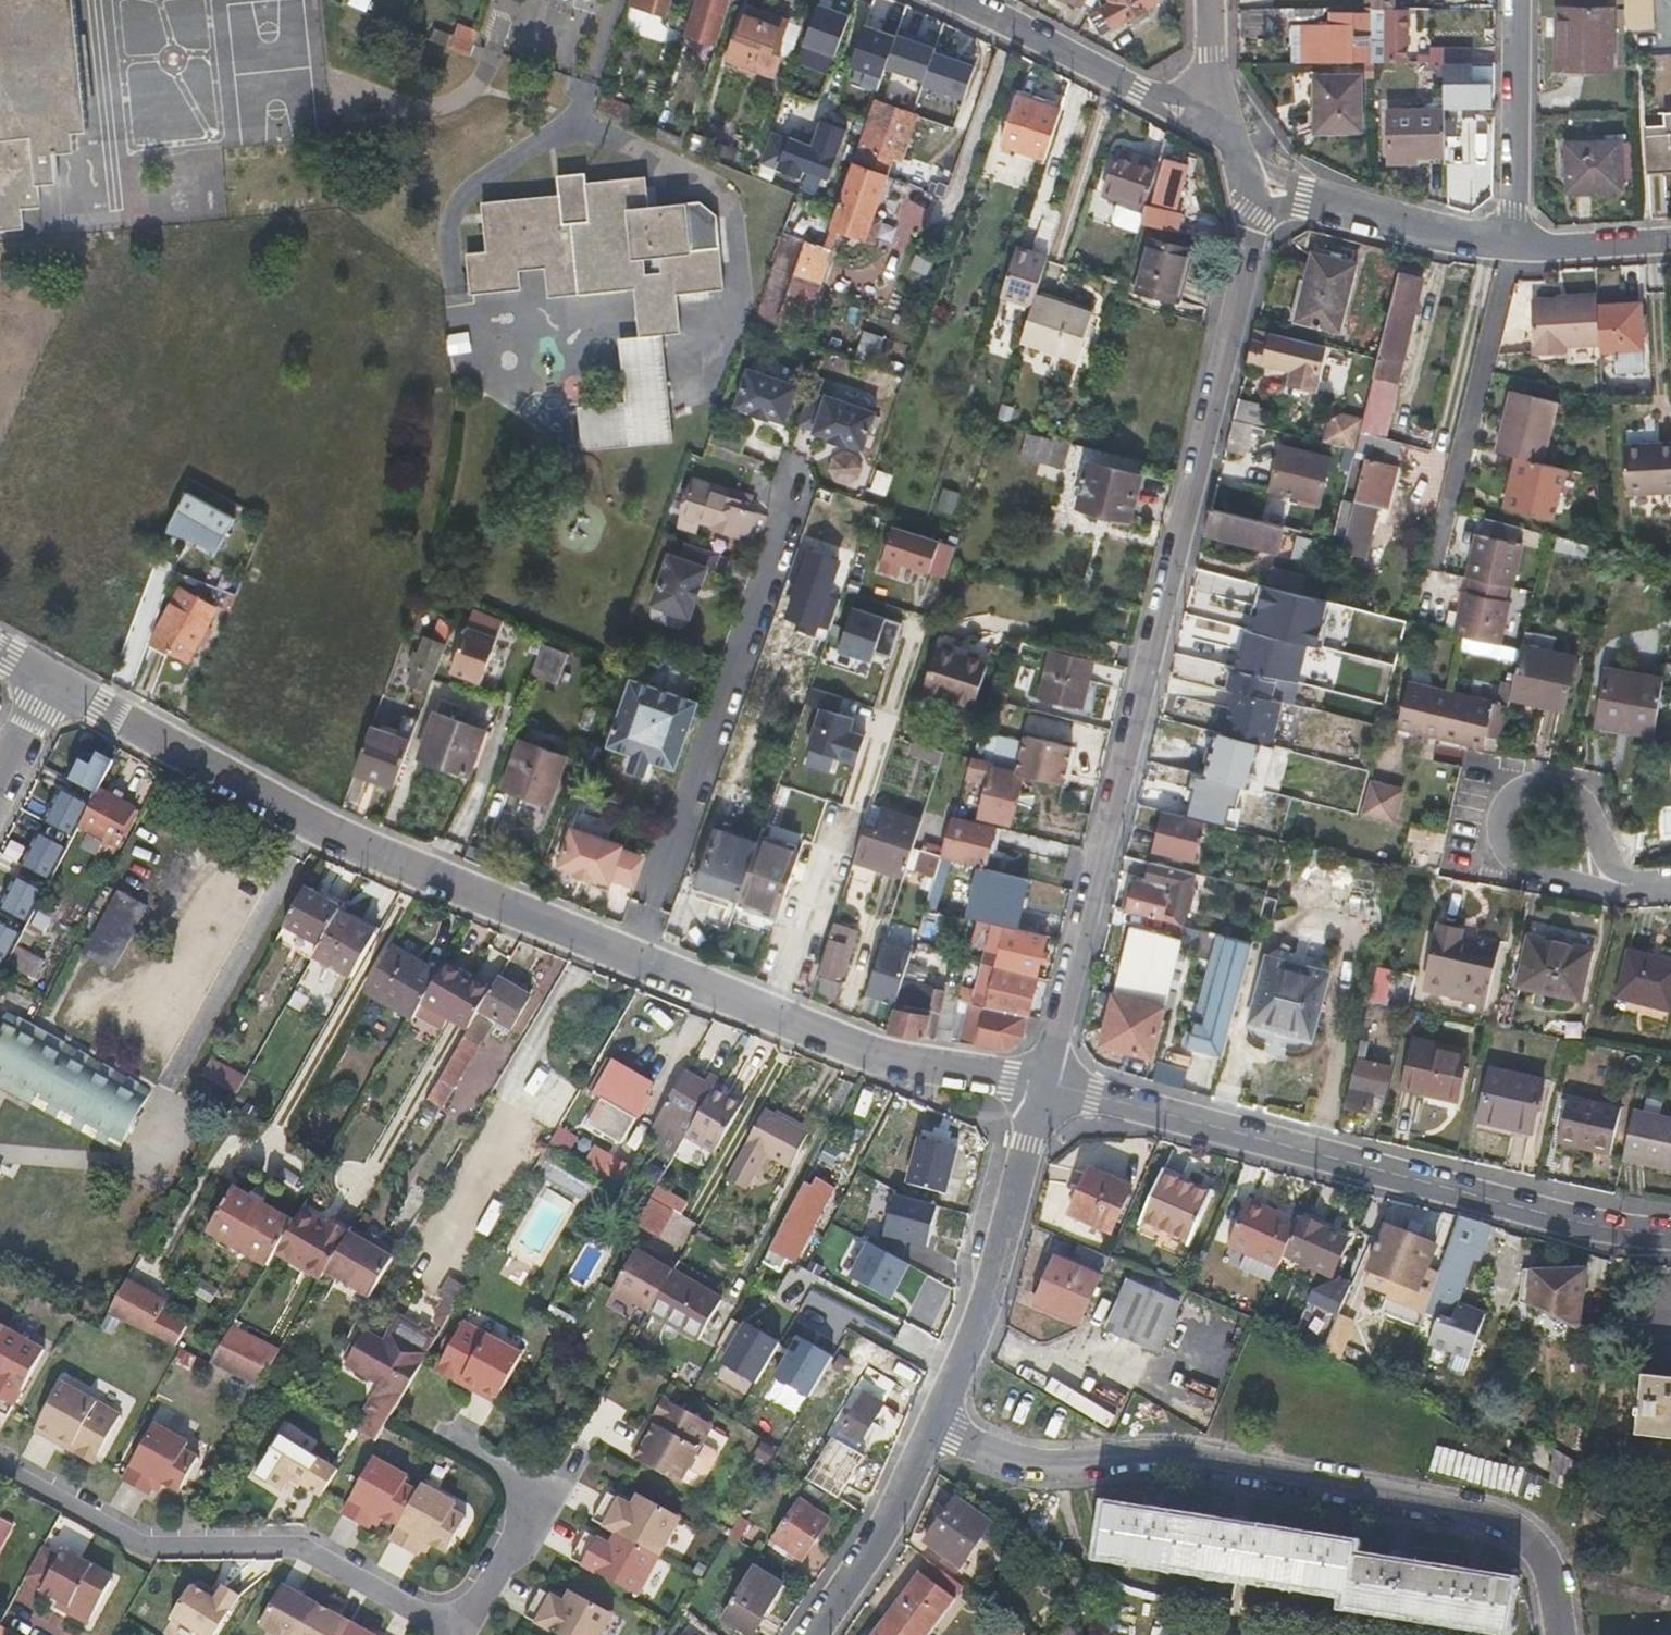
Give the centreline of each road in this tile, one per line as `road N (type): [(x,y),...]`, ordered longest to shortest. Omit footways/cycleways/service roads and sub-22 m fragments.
road 1 (residential): [(1044,1087),(872,1053),(325,831),(53,682)]
road 2 (residential): [(1044,1087),(1247,256),(1247,186)]
road 3 (residential): [(932,1431),(981,1454),(1033,1465),(1144,1457),(1466,1512),(1526,1533),(1547,1566),(1556,1634)]
road 4 (residential): [(1670,1237),(1573,1223),(1044,1087)]
road 5 (residential): [(456,1634),(302,1545),(150,1548),(0,1461)]
road 6 (residential): [(932,1431),(992,1286),(1044,1087)]
road 7 (residential): [(1227,133),(968,0)]
road 8 (residential): [(1625,887),(1525,869),(1497,841),(1498,811),(1529,780),(1562,780),(1588,801)]
road 9 (residential): [(1247,186),(1512,246)]
road 10 (residential): [(454,1443),(545,1498),(459,1634)]
road 11 (residential): [(1516,0),(1512,246)]
road 12 (residential): [(814,1634),(893,1515),(932,1431)]
road 13 (residential): [(1512,246),(1670,239)]
road 14 (residential): [(1227,133),(1212,56),(1211,0)]

